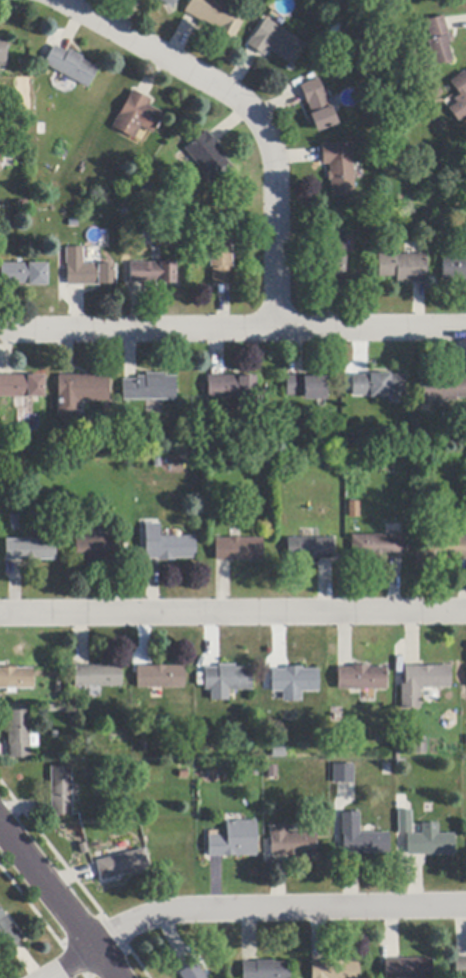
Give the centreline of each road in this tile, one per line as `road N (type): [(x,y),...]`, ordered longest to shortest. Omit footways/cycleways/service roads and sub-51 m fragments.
road 1 (residential): [(465,612),(0,614)]
road 2 (residential): [(0,329),(465,328)]
road 3 (residential): [(277,328),(276,164),(261,123),(232,95),(60,0)]
road 4 (residential): [(465,905),(189,909),(147,918),(49,977)]
road 5 (tertiary): [(115,977),(0,826)]

